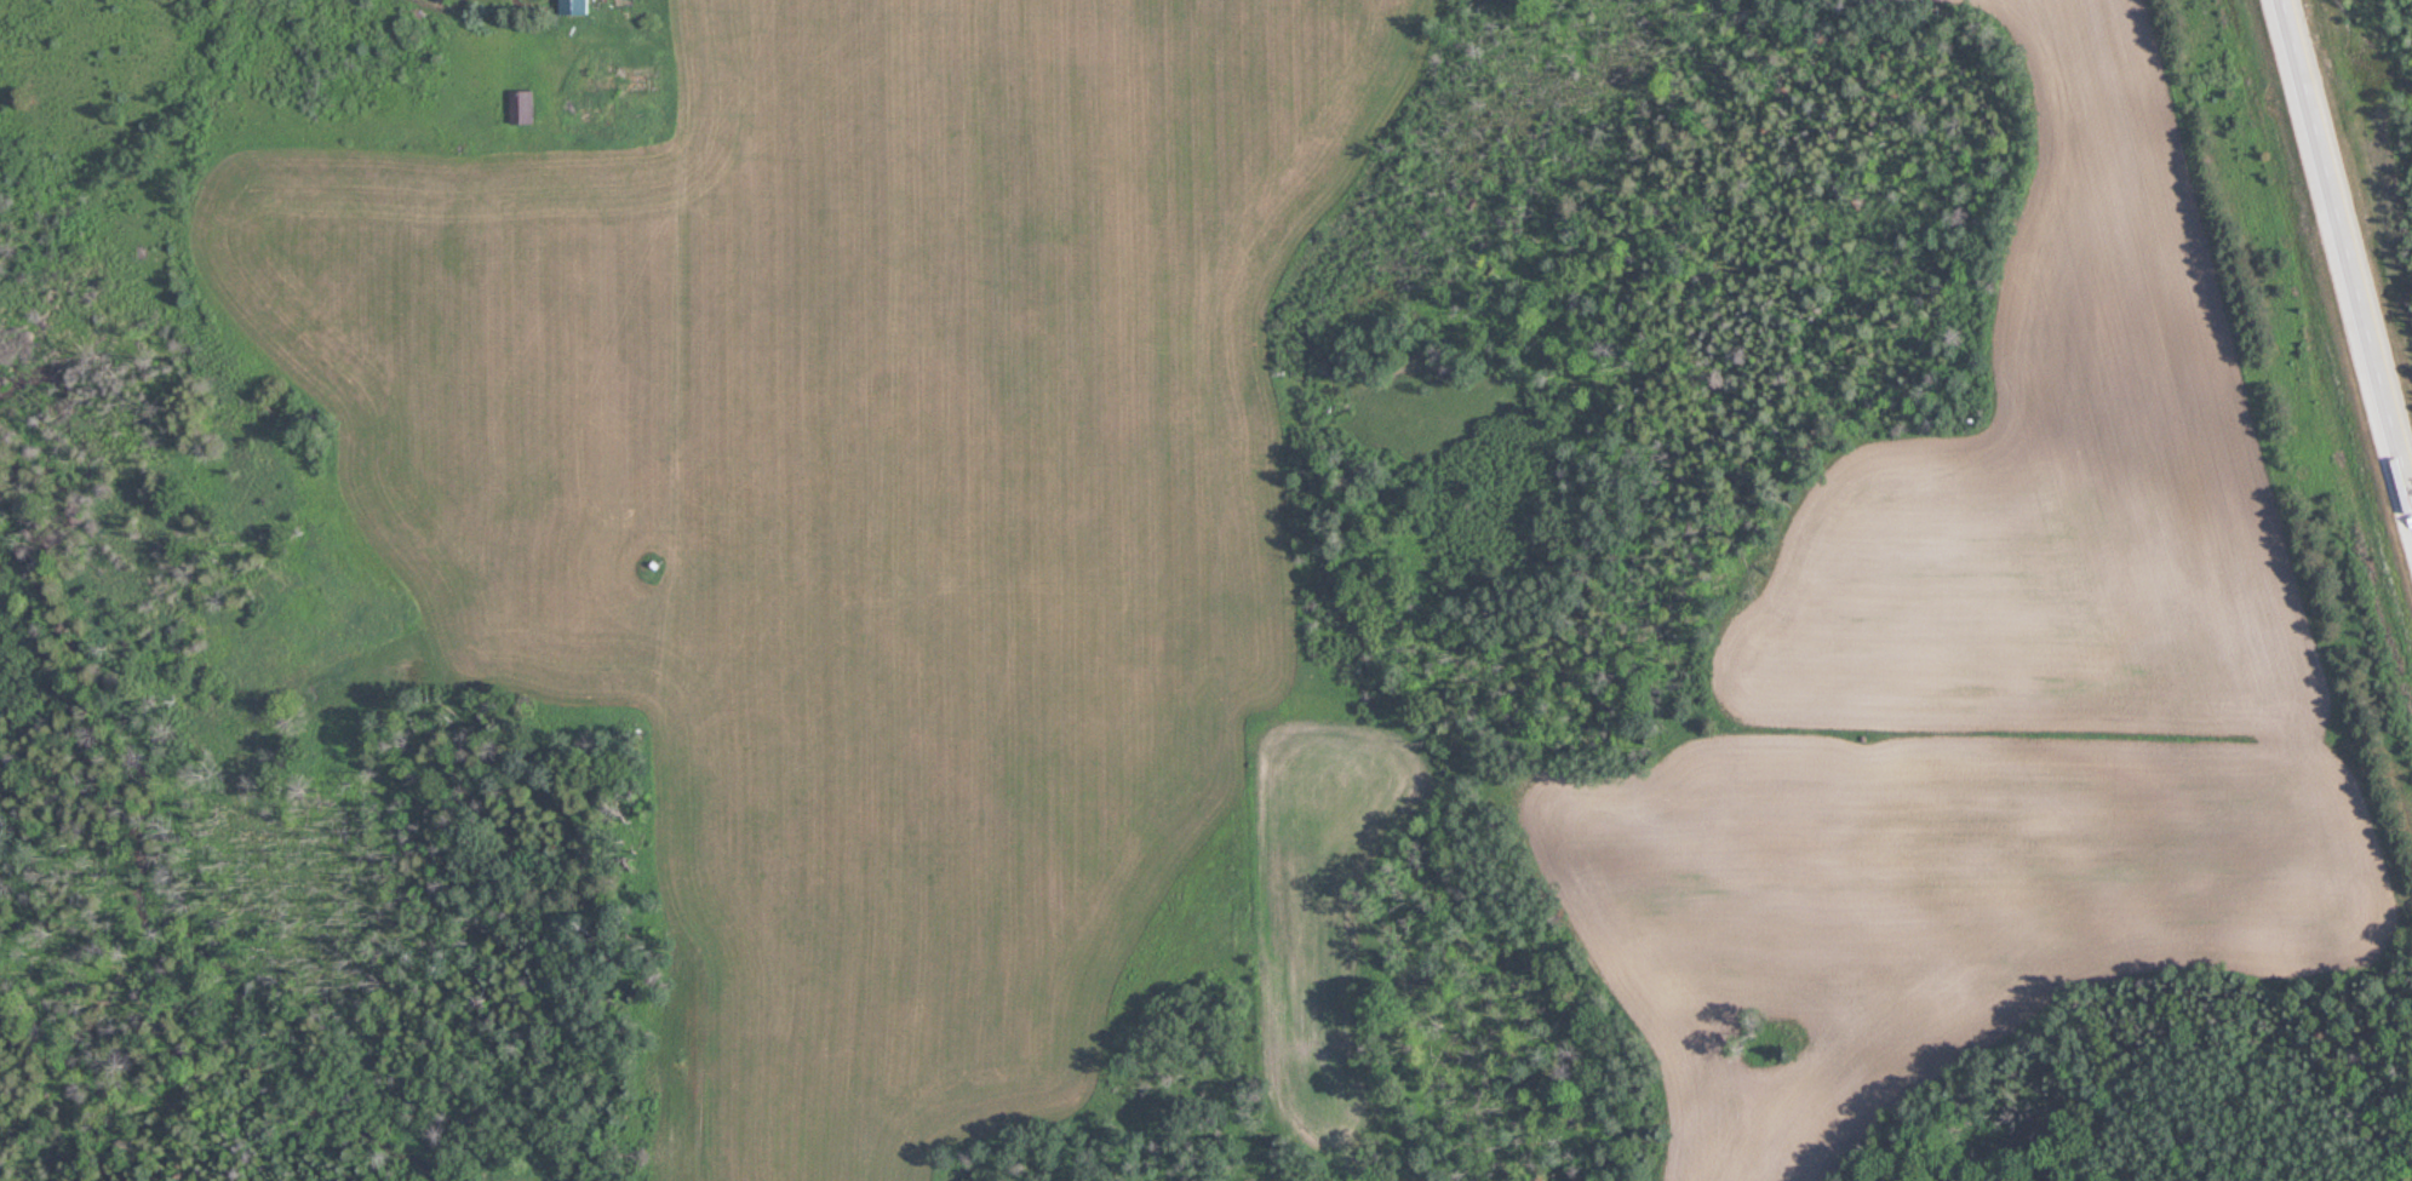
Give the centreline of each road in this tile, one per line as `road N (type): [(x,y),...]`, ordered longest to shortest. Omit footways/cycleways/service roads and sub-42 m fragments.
road 1 (motorway): [(2288,0),(2411,474)]

